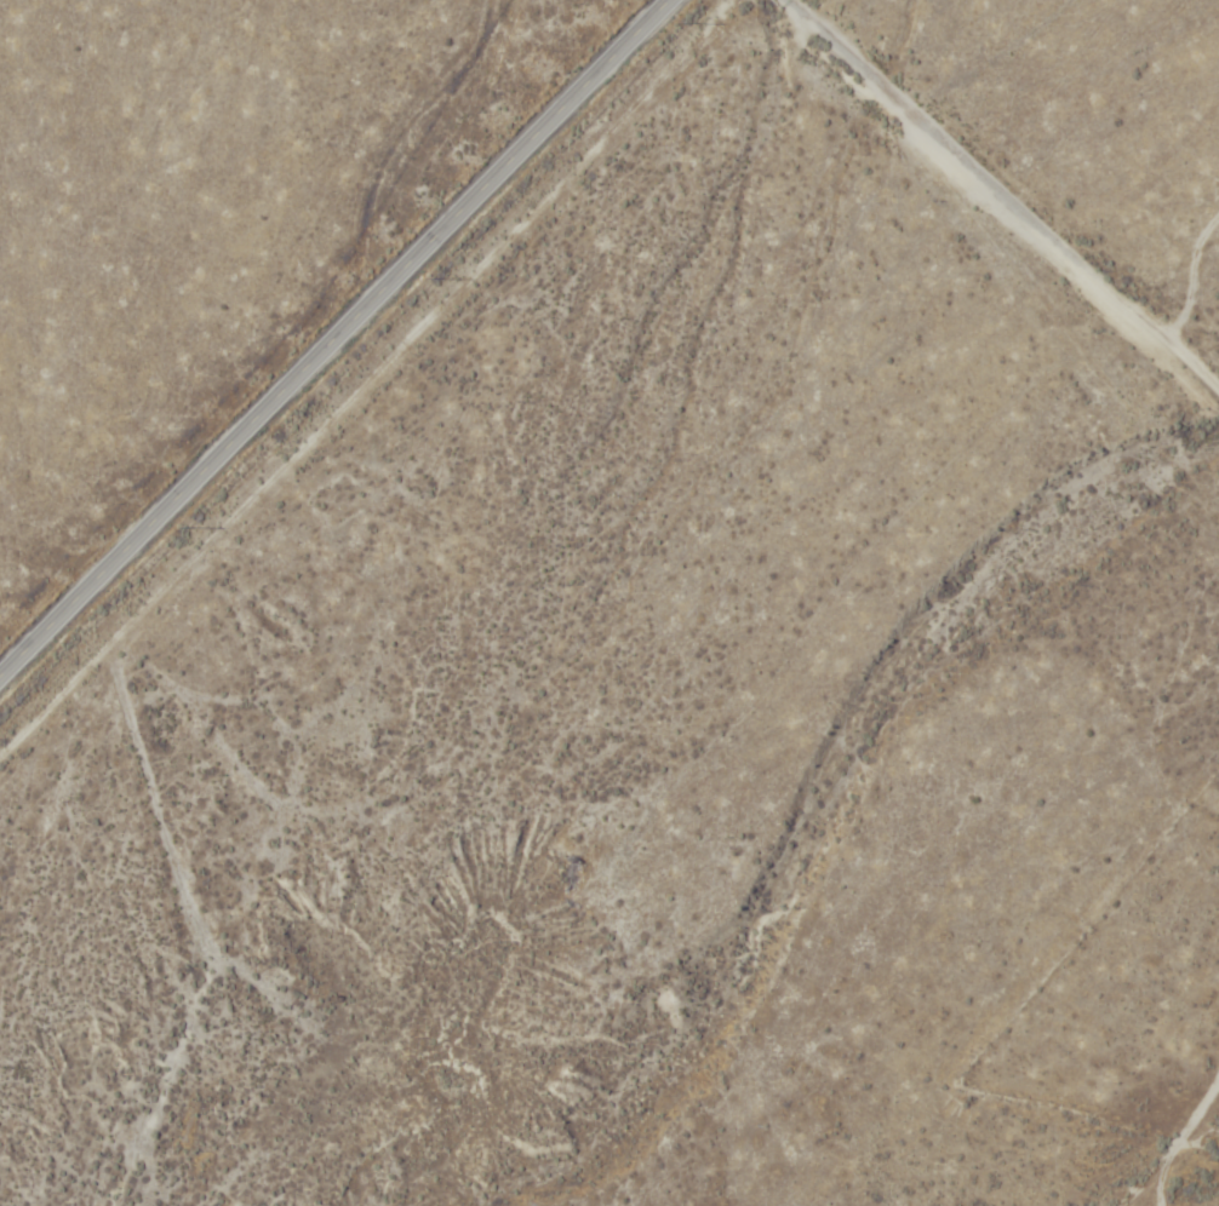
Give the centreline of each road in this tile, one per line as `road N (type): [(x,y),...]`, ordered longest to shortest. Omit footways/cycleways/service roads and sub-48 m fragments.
road 1 (primary): [(671,0),(0,680)]

